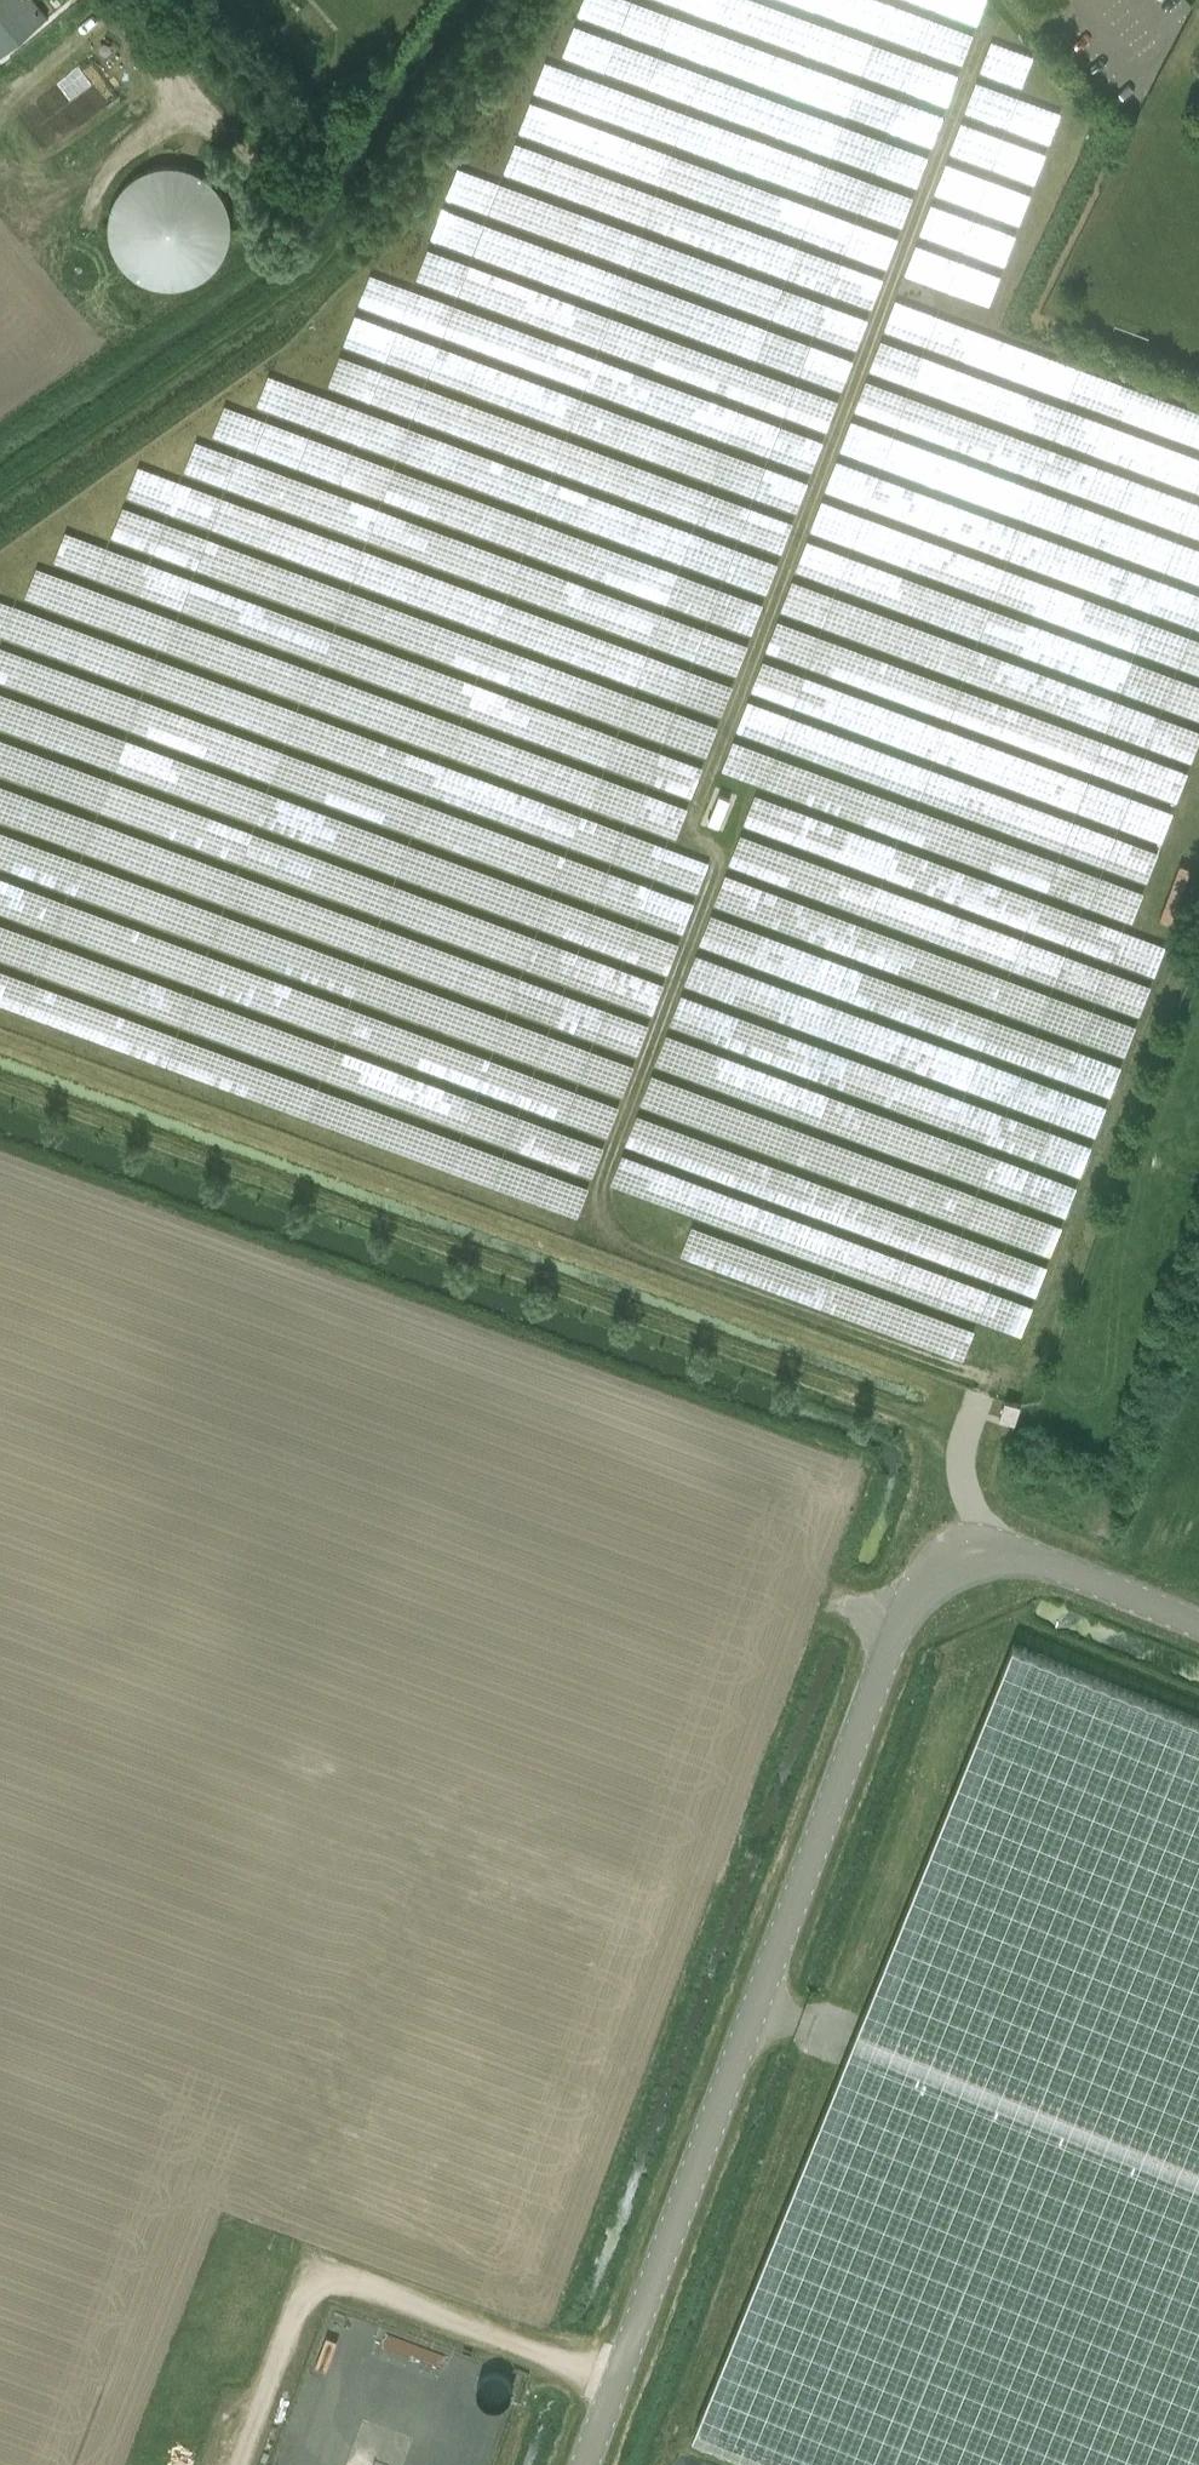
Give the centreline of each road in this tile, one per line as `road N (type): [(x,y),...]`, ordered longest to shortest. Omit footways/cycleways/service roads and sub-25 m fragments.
road 1 (unclassified): [(1198,1626),(986,1544),(950,1558),(911,1597),(589,2464)]
road 2 (track): [(131,0),(227,115)]

